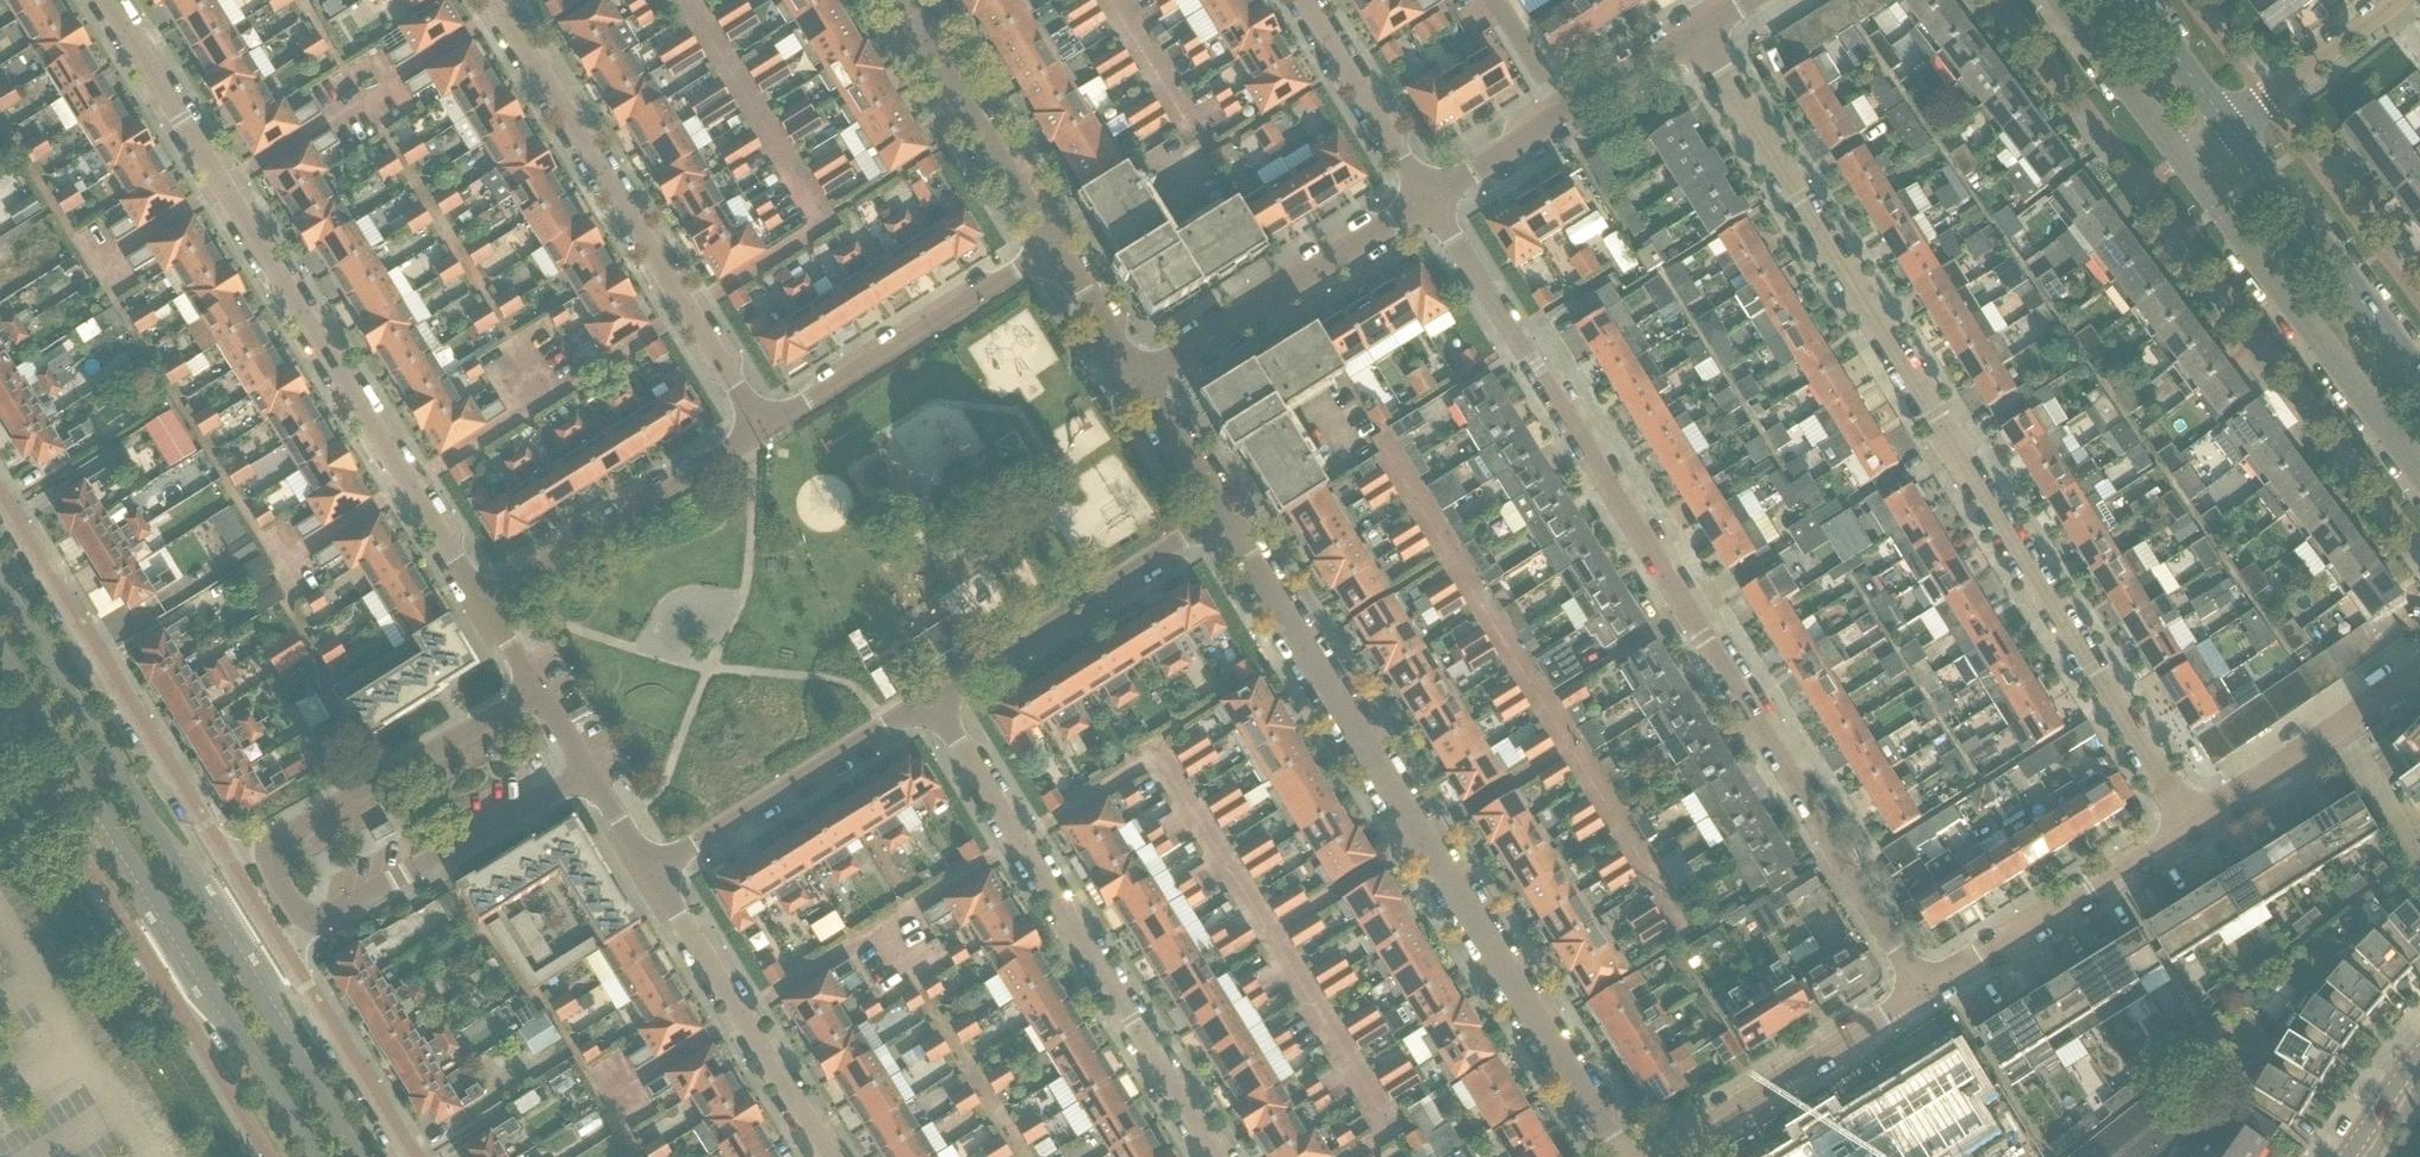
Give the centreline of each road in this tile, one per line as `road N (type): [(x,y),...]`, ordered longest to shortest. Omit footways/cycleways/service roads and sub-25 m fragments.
road 1 (residential): [(1922,992),(1428,201)]
road 2 (residential): [(2188,823),(1690,35)]
road 3 (residential): [(412,1156),(0,498)]
road 4 (residential): [(1622,1156),(1214,513)]
road 5 (residential): [(105,0),(481,602)]
road 6 (residential): [(538,694),(289,835),(274,873),(288,898),(301,917),(335,920),(588,774)]
road 7 (primary): [(360,1156),(0,581)]
road 8 (primary): [(0,653),(315,1156)]
road 9 (residential): [(1211,1156),(925,701)]
road 10 (residential): [(494,0),(762,428)]
road 11 (secondary): [(2183,164),(2419,479)]
road 12 (residential): [(1214,513),(925,701)]
road 13 (residential): [(1139,387),(1428,201)]
road 14 (residential): [(762,428),(1054,252)]
road 15 (residential): [(481,602),(762,428)]
road 16 (residential): [(653,878),(827,1156)]
road 17 (residential): [(925,701),(653,878)]
road 18 (residential): [(1922,992),(2188,823)]
road 19 (secondary): [(2419,381),(2229,130)]
road 20 (residential): [(1428,201),(1690,35)]
road 21 (residential): [(1662,1156),(1922,992)]
road 22 (residential): [(1054,252),(897,0)]
road 23 (residential): [(2188,823),(2419,670)]
road 24 (residential): [(1428,201),(1303,0)]
road 25 (residential): [(2229,130),(2401,0)]
road 26 (secondary): [(2058,0),(2183,164)]
road 27 (secondary): [(2229,130),(2132,0)]
road 28 (residential): [(1139,387),(1054,252)]
road 29 (residential): [(1214,513),(1139,387)]
road 30 (residential): [(588,774),(653,878)]

